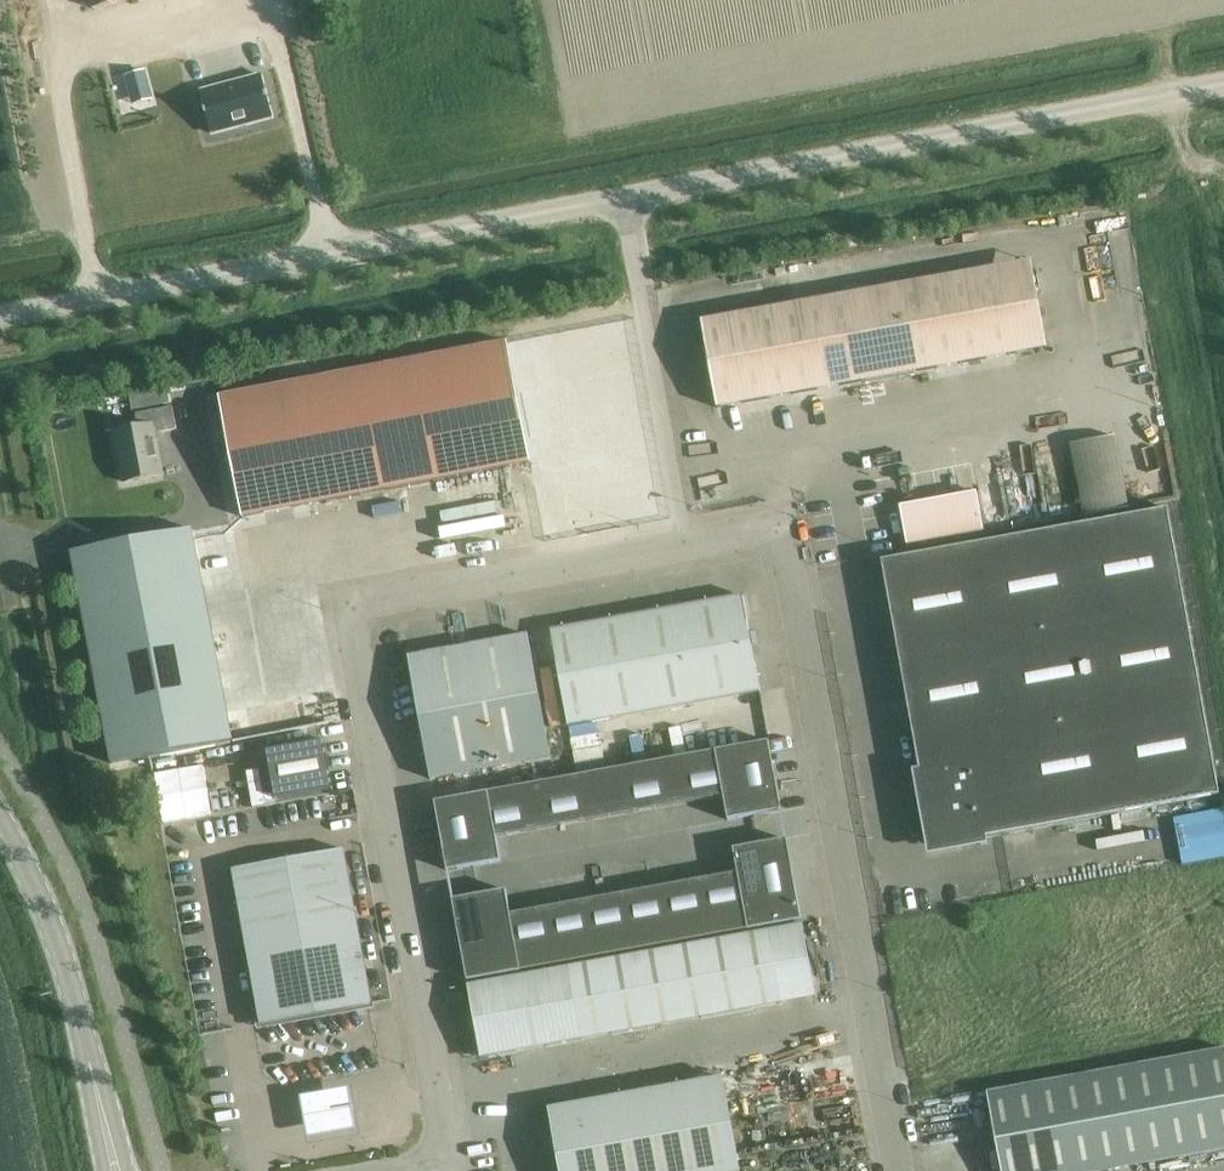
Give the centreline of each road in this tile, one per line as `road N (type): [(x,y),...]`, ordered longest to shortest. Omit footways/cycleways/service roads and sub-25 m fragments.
road 1 (unclassified): [(693,550),(349,615),(447,1170)]
road 2 (unclassified): [(902,1170),(777,534),(693,550)]
road 3 (unclassified): [(616,191),(0,314)]
road 4 (unclassified): [(1223,80),(616,191)]
road 5 (tertiary): [(114,1170),(50,920),(0,816)]
road 6 (unclassified): [(693,550),(616,191)]

